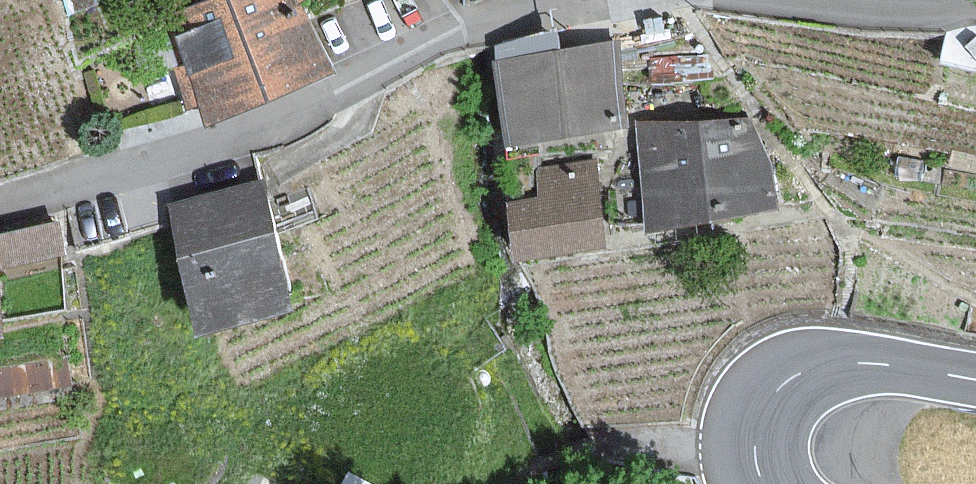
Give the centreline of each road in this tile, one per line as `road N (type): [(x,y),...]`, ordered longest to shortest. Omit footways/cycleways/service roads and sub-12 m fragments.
road 1 (residential): [(542,0),(466,28),(193,161),(0,212)]
road 2 (primary): [(975,382),(866,364),(787,371),(760,393),(742,423),(737,455),(745,483)]
road 3 (residential): [(975,13),(789,0)]

